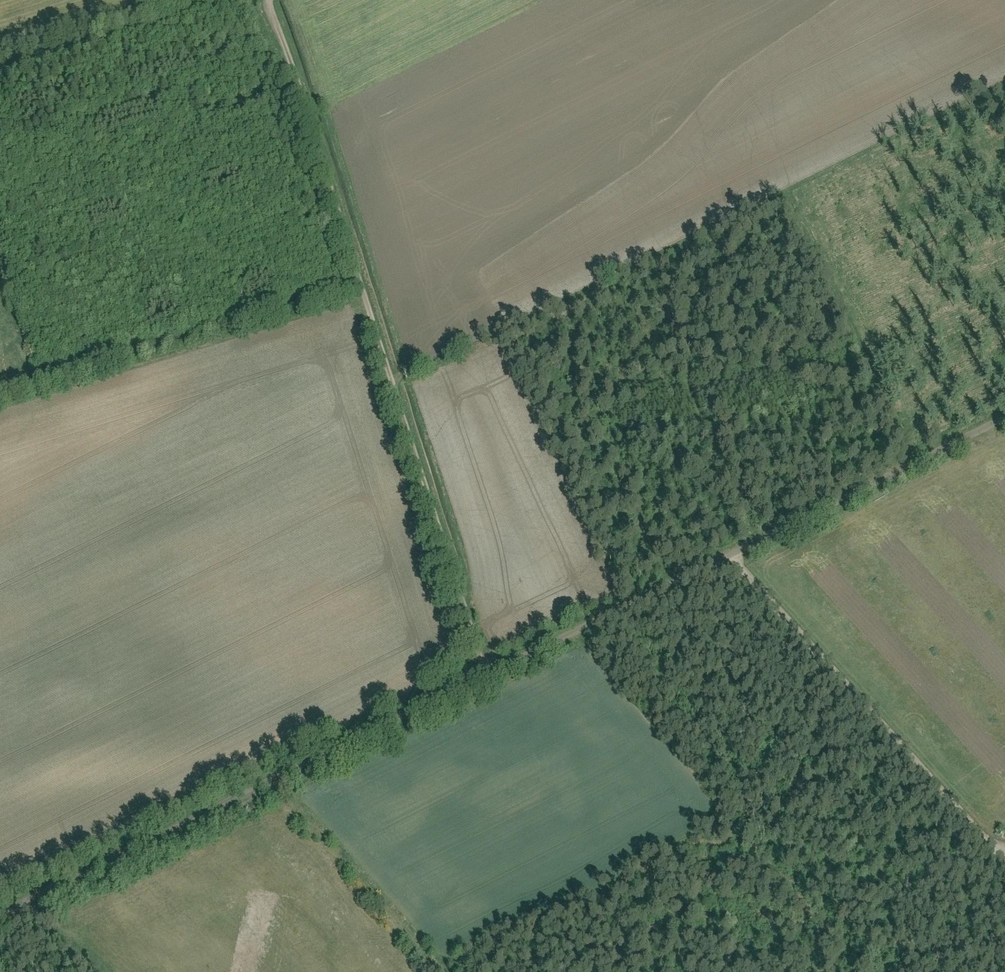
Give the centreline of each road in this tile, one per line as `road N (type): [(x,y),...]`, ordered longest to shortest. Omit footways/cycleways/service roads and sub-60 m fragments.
road 1 (unclassified): [(0,919),(1004,419)]
road 2 (track): [(492,674),(274,0)]

